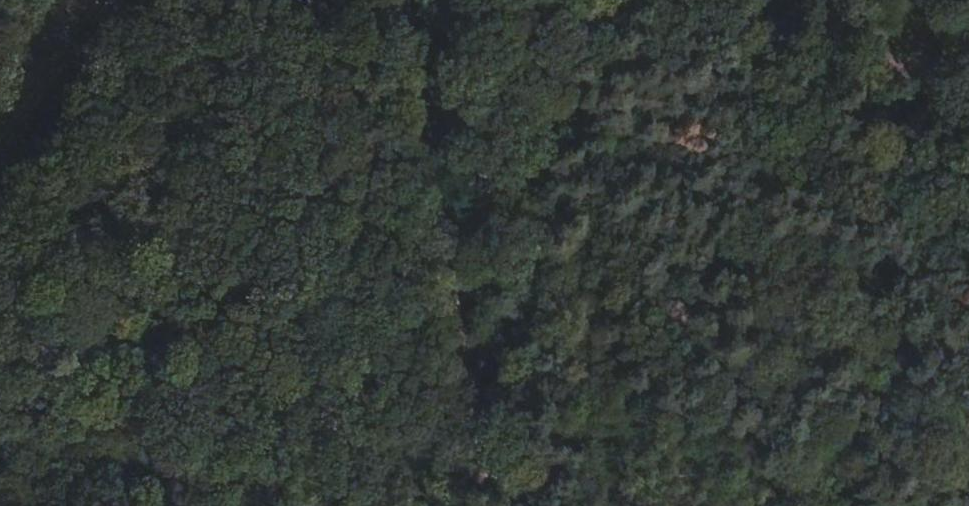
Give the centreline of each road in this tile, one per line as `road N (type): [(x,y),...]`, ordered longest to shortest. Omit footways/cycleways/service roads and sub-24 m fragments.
road 1 (track): [(105,0),(0,150)]

